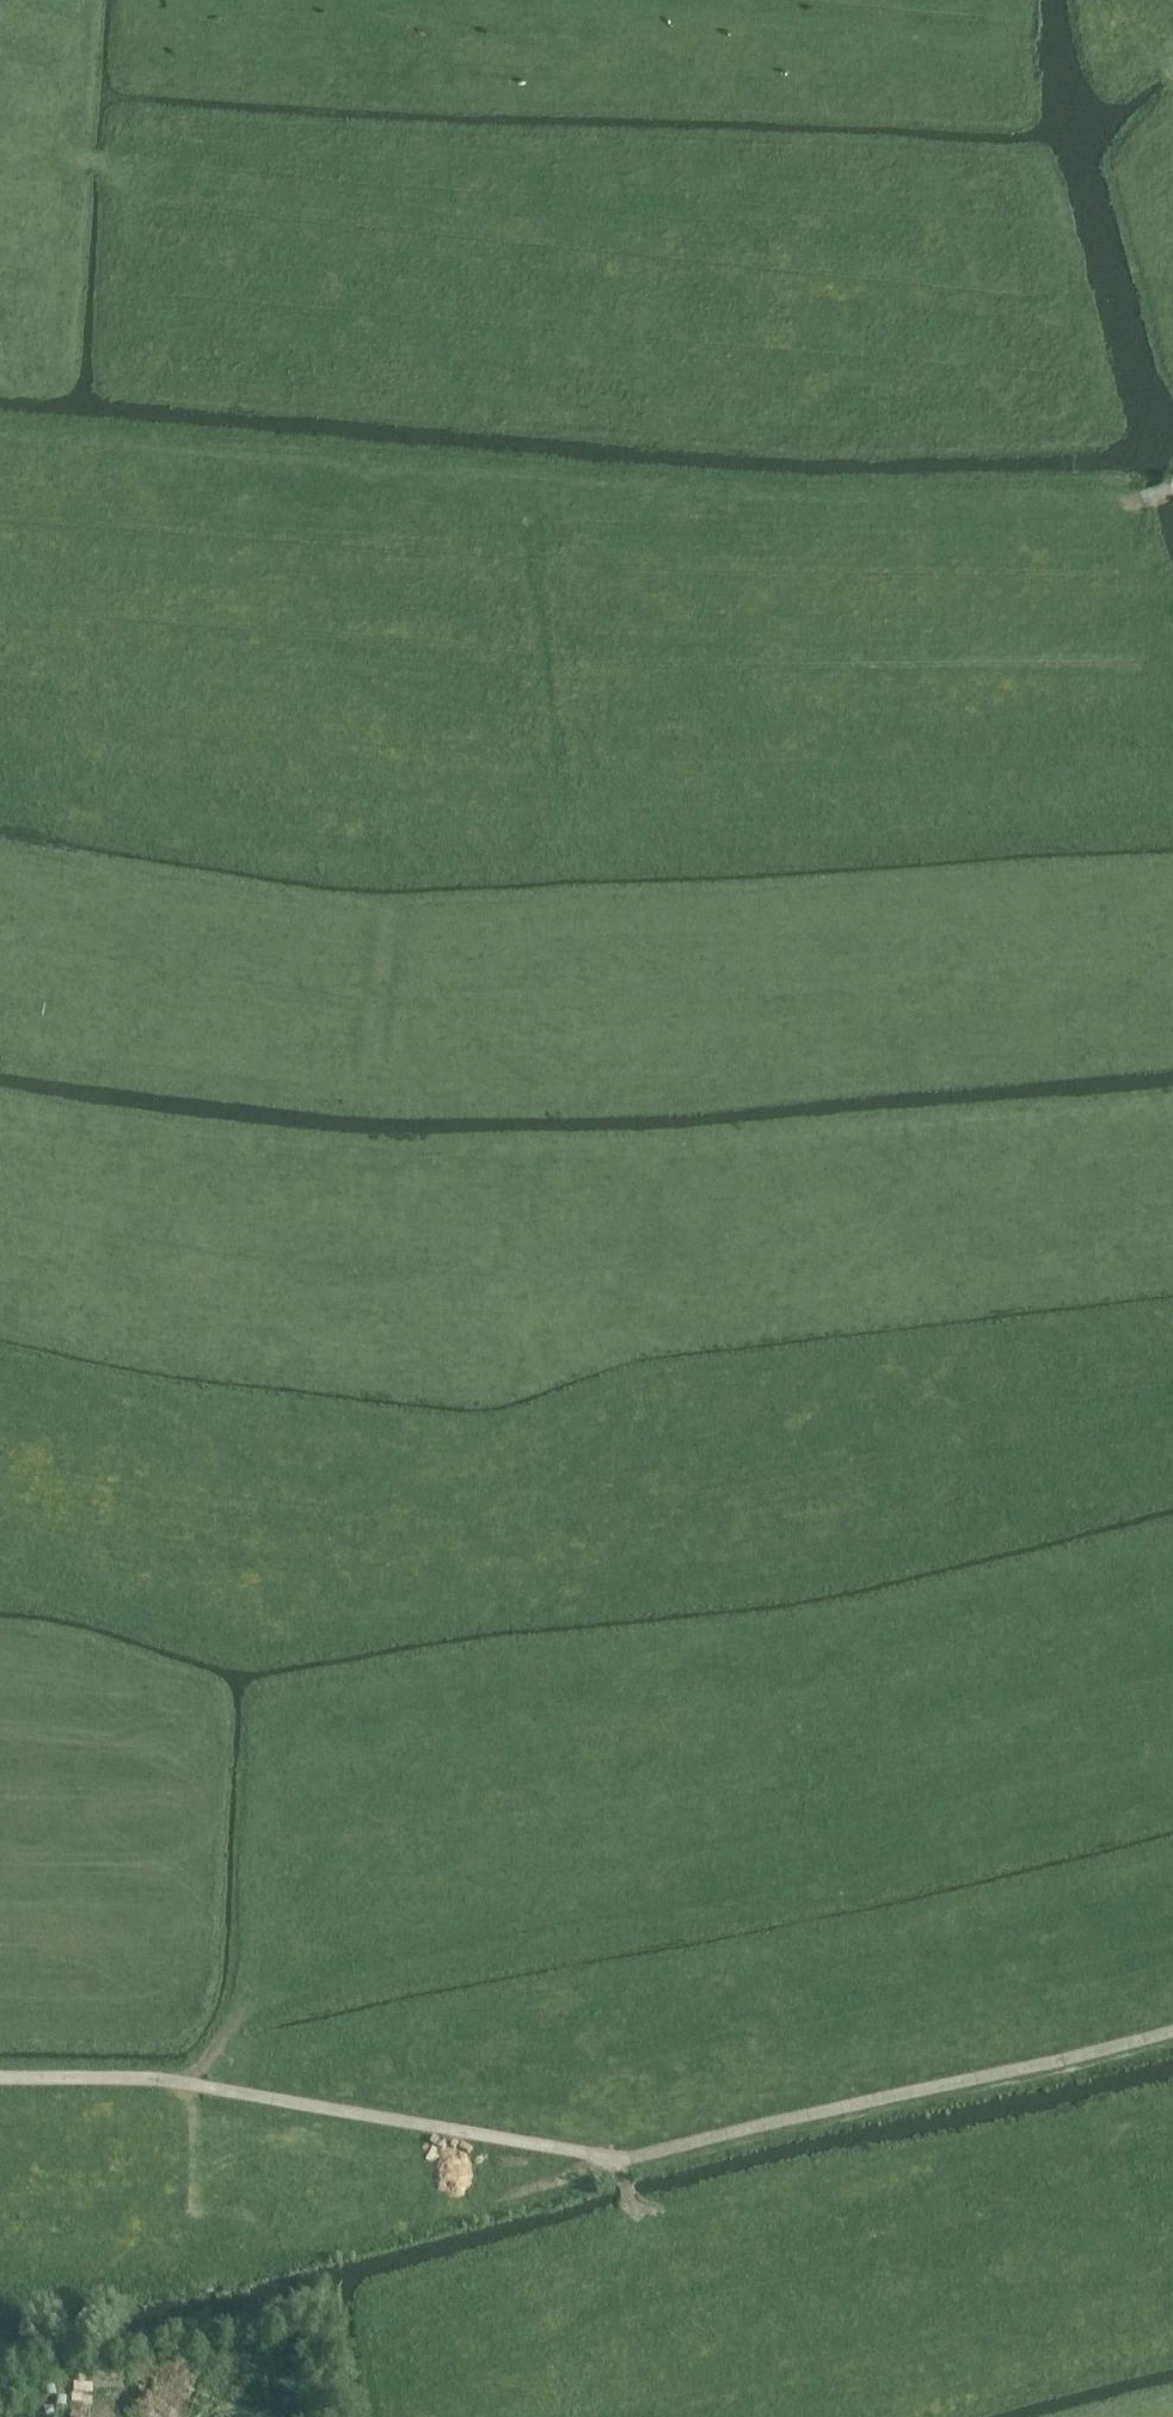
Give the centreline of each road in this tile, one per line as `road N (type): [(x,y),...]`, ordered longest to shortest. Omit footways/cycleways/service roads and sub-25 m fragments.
road 1 (track): [(1172,488),(1140,500),(738,496),(0,430)]
road 2 (track): [(0,2083),(189,2087),(614,2156),(641,2219)]
road 3 (track): [(614,2156),(1172,2034)]
road 4 (track): [(921,1060),(1172,1040)]

